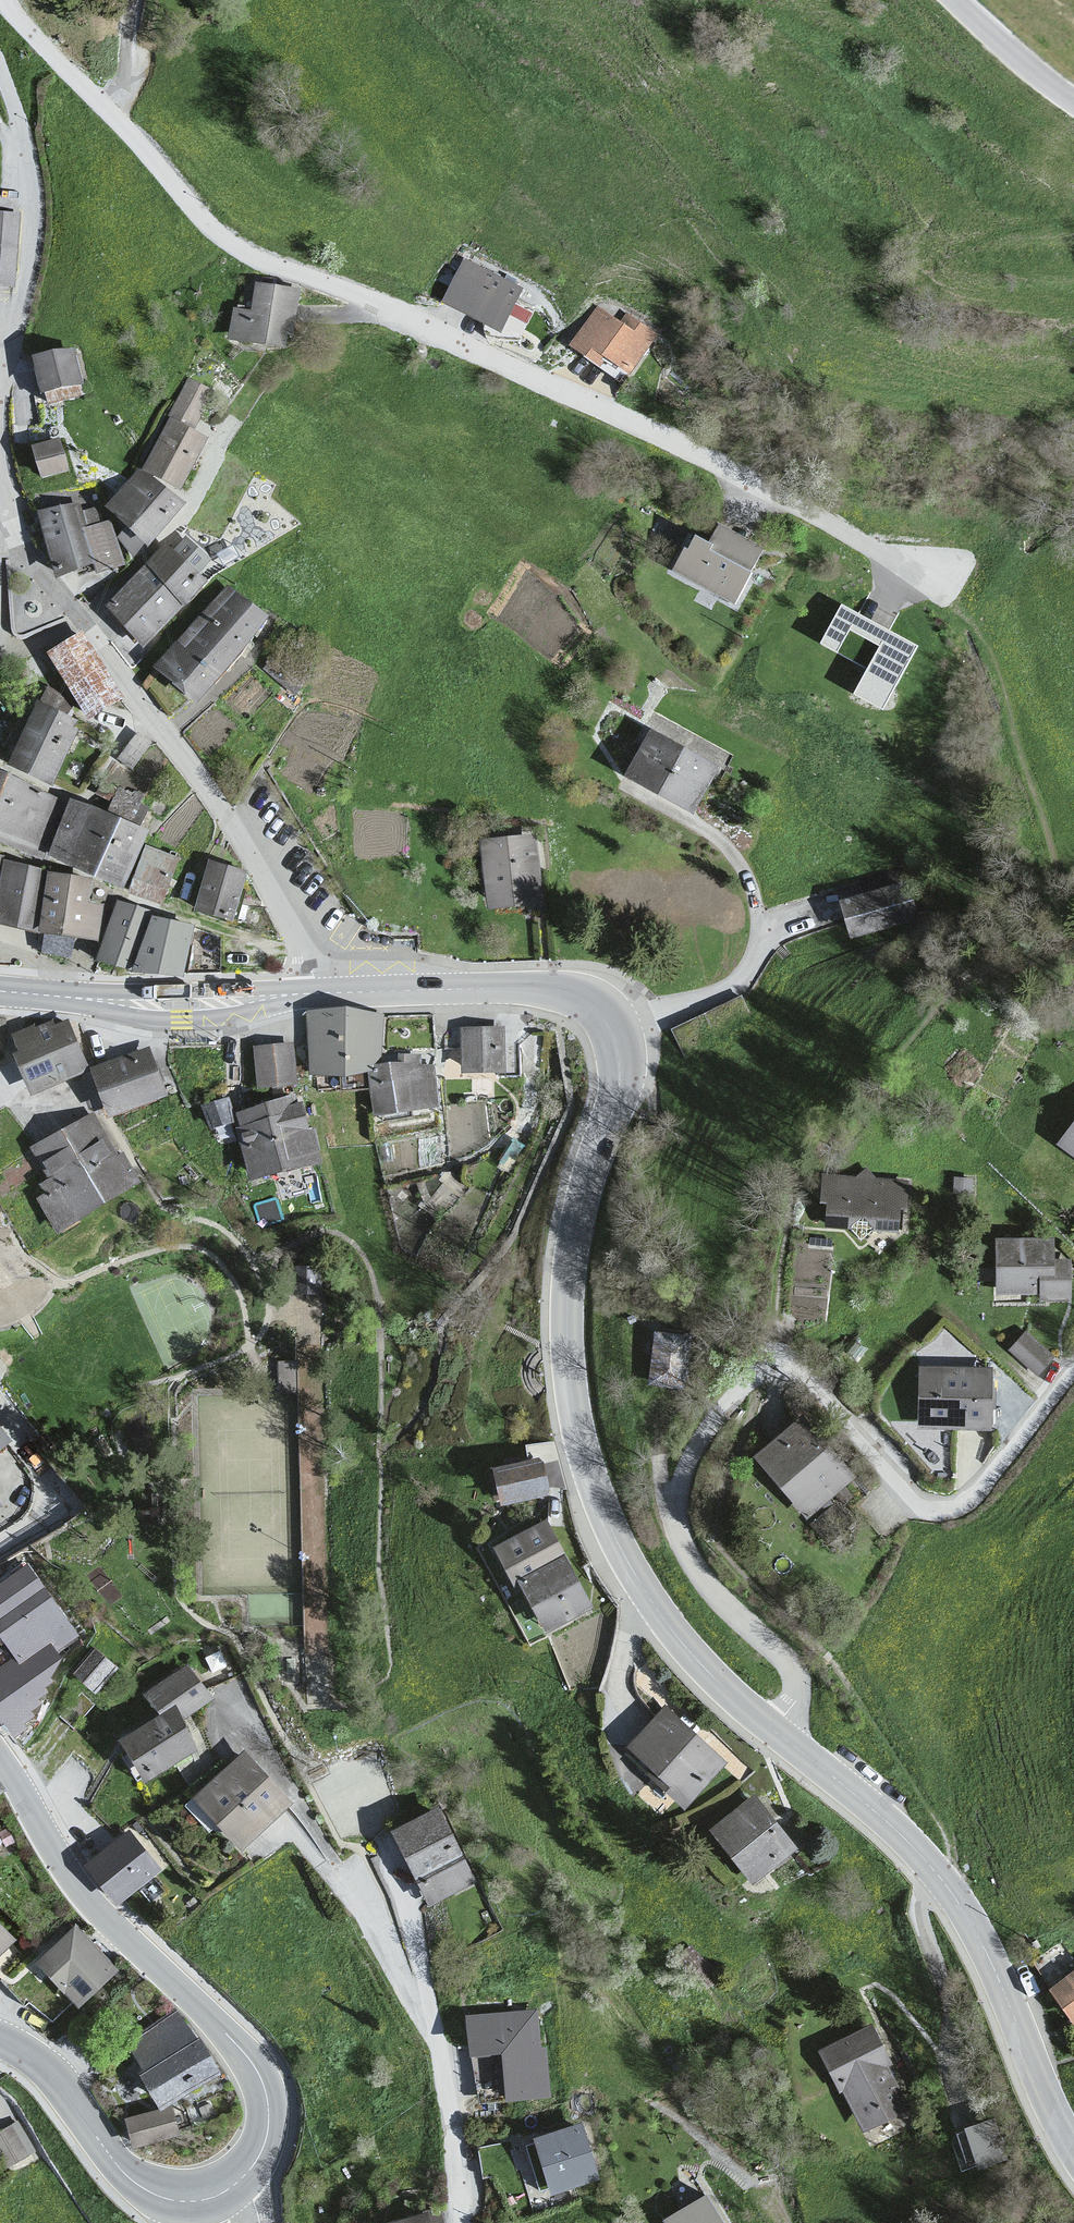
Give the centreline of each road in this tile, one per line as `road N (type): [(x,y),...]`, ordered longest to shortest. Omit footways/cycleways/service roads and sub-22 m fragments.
road 1 (residential): [(929,575),(404,313),(249,255),(215,234),(111,111),(0,5)]
road 2 (tertiary): [(332,993),(560,992),(584,1001),(614,1032),(618,1097),(576,1228),(566,1314),(583,1452),(642,1588),(698,1661),(773,1731)]
road 3 (residential): [(773,1731),(795,1701),(793,1675),(707,1589),(677,1529),(684,1469),(732,1396),(755,1371),(774,1365),(803,1377),(921,1507),(936,1512),(961,1501),(1073,1365)]
road 4 (tertiary): [(773,1731),(901,1834),(960,1905),(1073,2150)]
road 5 (tertiary): [(242,2179),(267,2136),(264,2085),(253,2064),(90,1906),(0,1761)]
road 6 (residential): [(332,993),(84,619)]
road 7 (residential): [(0,422),(25,283),(30,194),(0,73)]
road 8 (residential): [(462,2222),(442,2060),(362,1891)]
road 9 (tertiary): [(0,992),(182,1004),(332,993)]
road 10 (tertiary): [(0,2040),(58,2084),(130,2179),(189,2202)]
road 11 (residential): [(1073,100),(1025,68),(954,0)]
road 12 (residential): [(84,619),(26,559),(0,507)]

